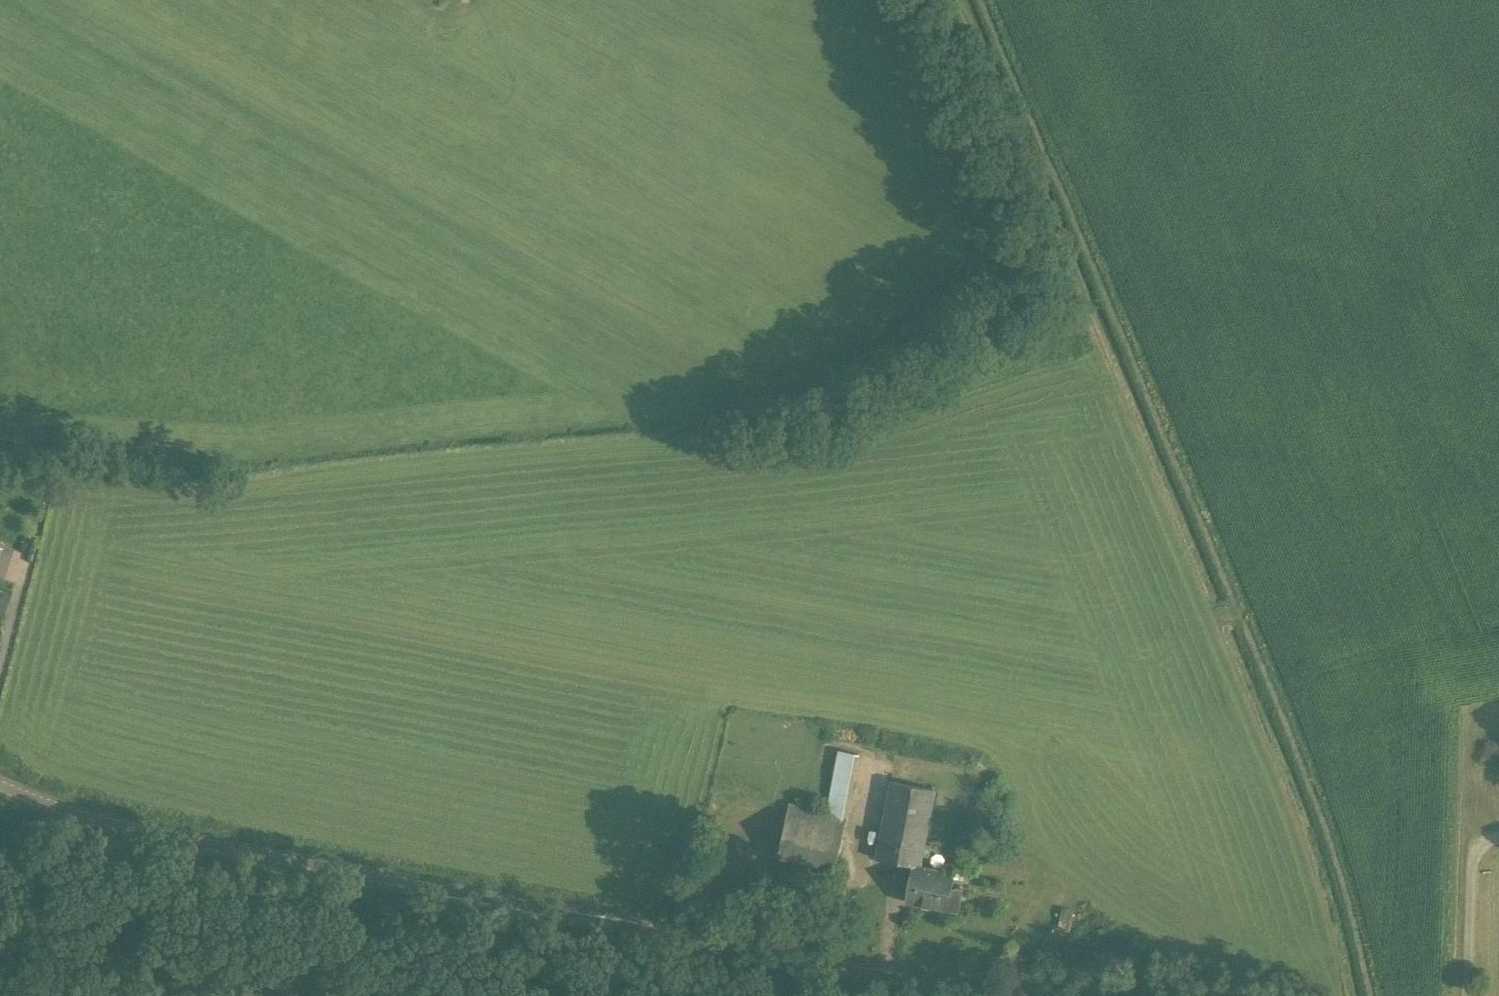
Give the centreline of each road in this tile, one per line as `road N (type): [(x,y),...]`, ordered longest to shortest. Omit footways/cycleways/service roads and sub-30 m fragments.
road 1 (tertiary): [(0,789),(119,828),(974,995)]

